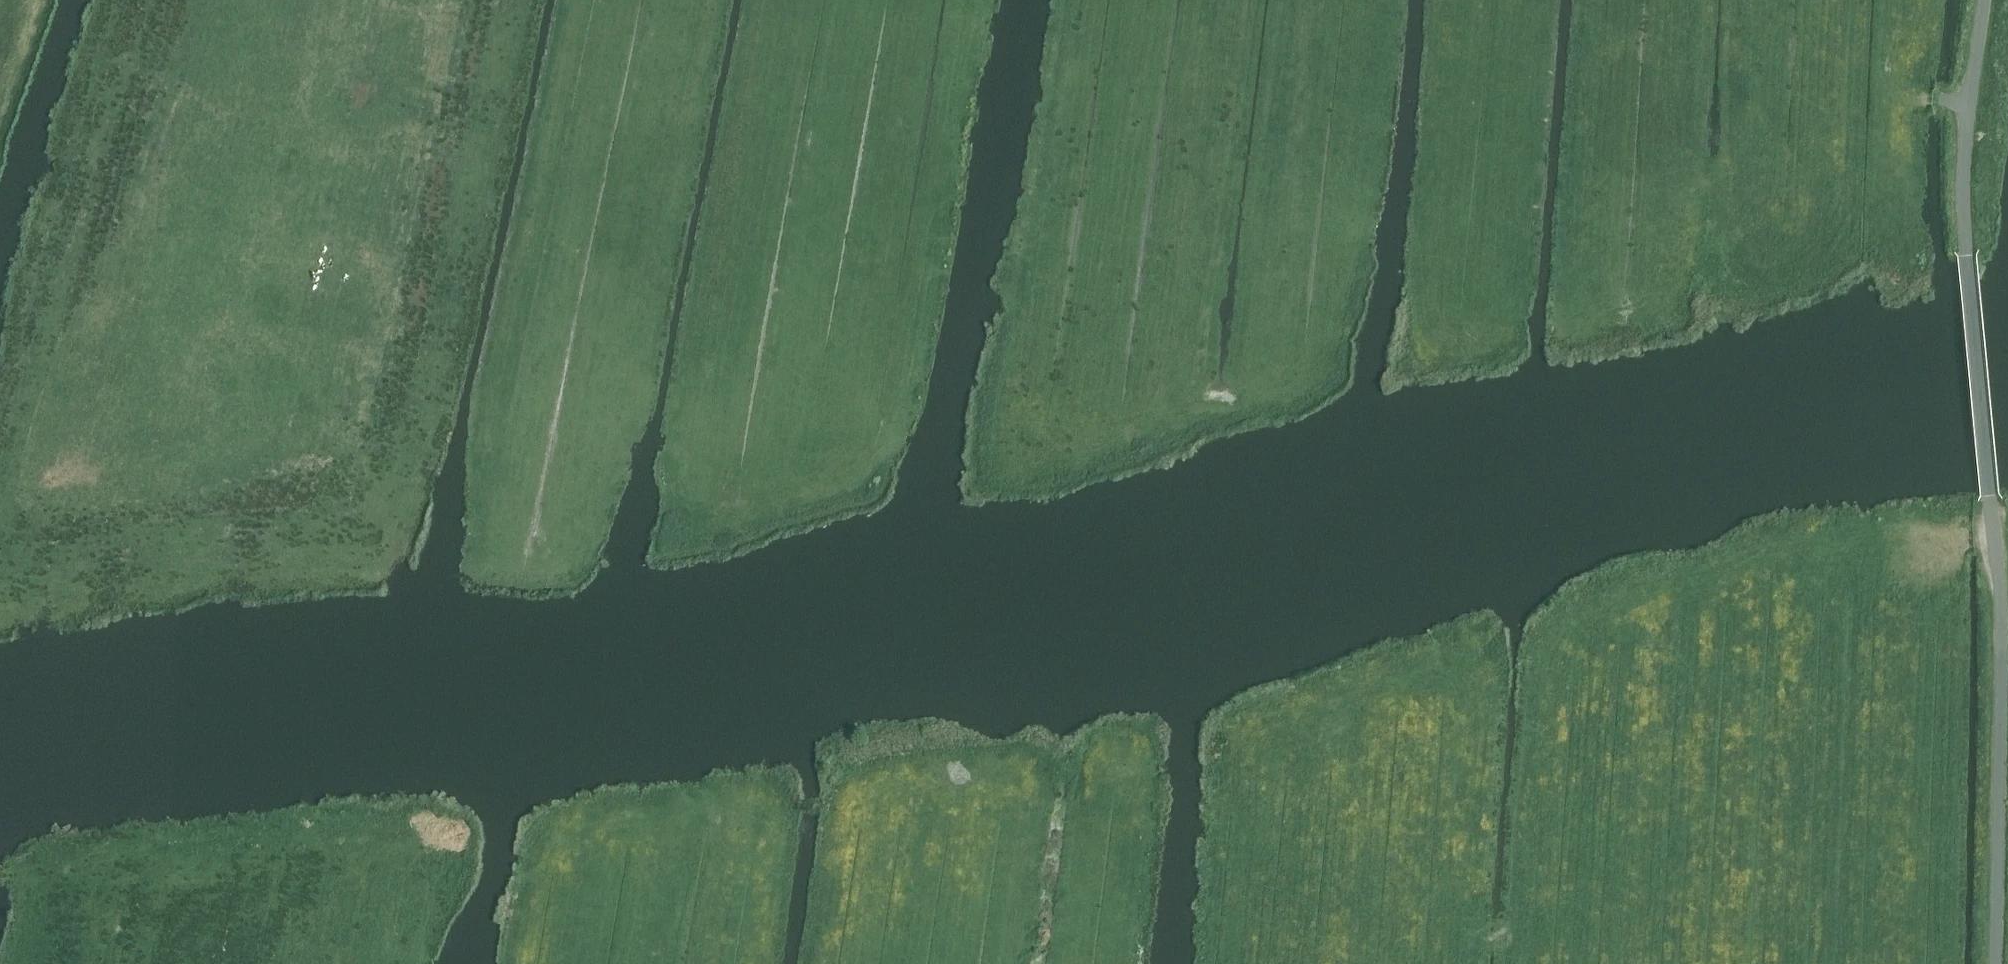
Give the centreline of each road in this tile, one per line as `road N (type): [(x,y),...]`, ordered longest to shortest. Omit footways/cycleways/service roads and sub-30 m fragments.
road 1 (unclassified): [(1997,963),(2000,584),(1964,244),(1966,116),(1980,0)]

